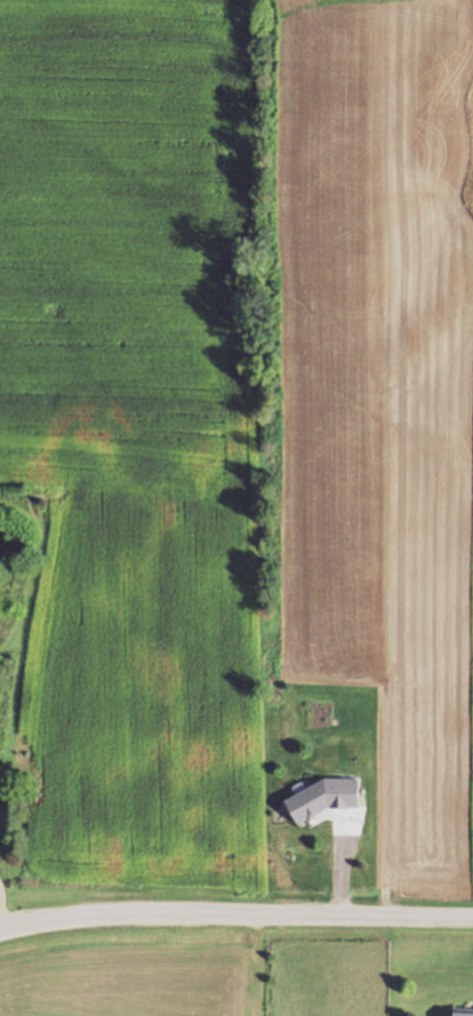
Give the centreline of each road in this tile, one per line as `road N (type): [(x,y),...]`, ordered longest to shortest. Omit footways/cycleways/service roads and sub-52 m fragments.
road 1 (secondary): [(472,919),(183,913),(0,930)]

